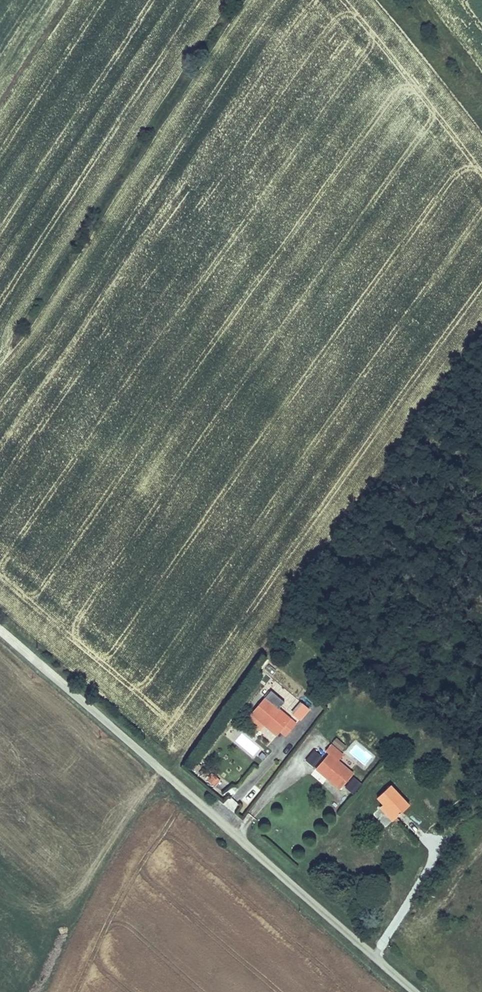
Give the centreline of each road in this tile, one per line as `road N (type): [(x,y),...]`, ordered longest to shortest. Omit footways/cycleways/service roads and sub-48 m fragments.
road 1 (unclassified): [(0,629),(416,991)]

